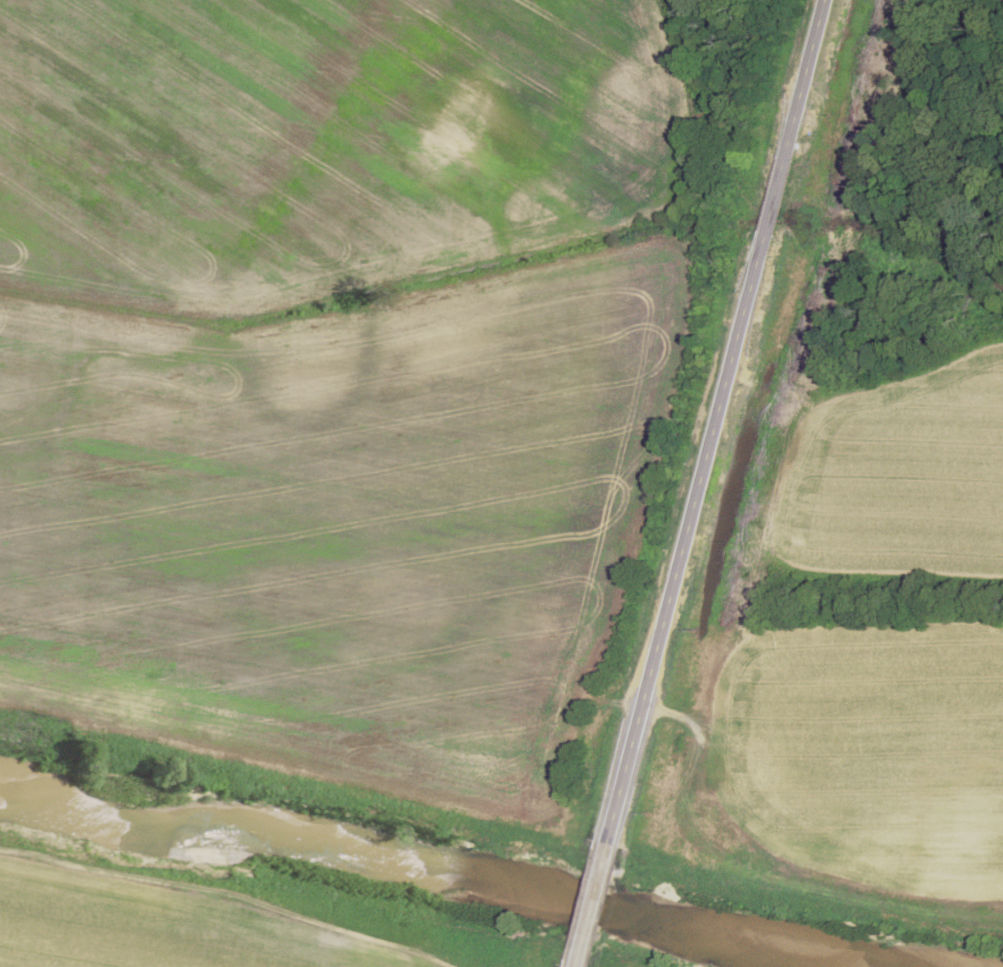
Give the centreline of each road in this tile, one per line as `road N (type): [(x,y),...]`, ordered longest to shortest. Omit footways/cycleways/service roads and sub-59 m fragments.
road 1 (secondary): [(608,846),(826,0)]
road 2 (secondary): [(574,966),(608,846)]

